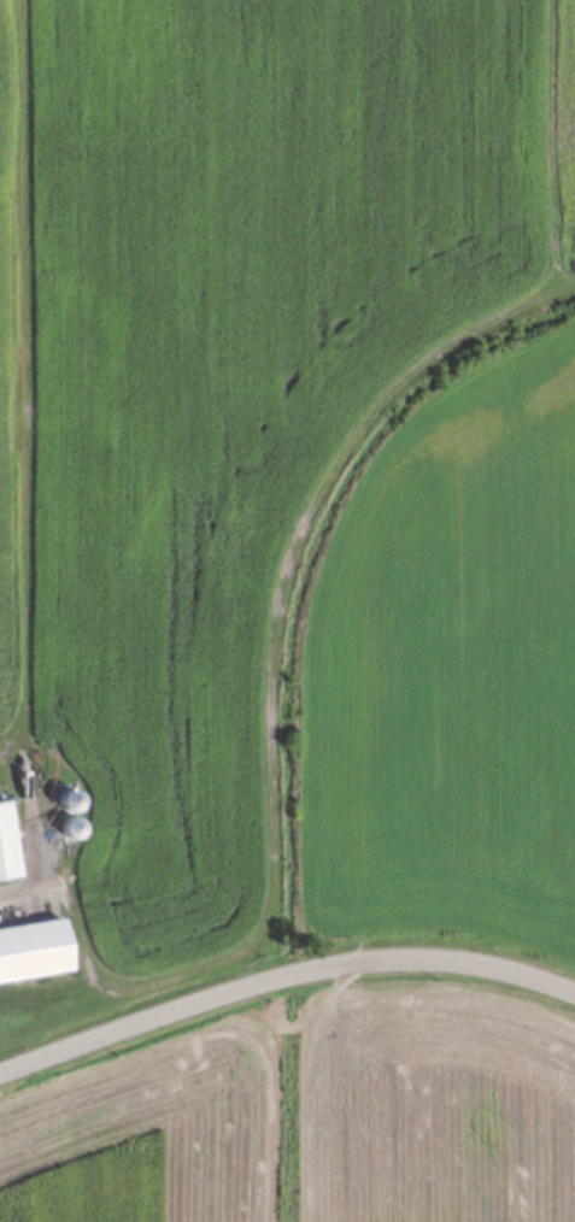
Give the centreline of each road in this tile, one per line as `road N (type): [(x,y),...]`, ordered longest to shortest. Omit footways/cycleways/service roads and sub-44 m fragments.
road 1 (tertiary): [(0,1077),(244,991),(350,964),(454,962),(574,996)]

